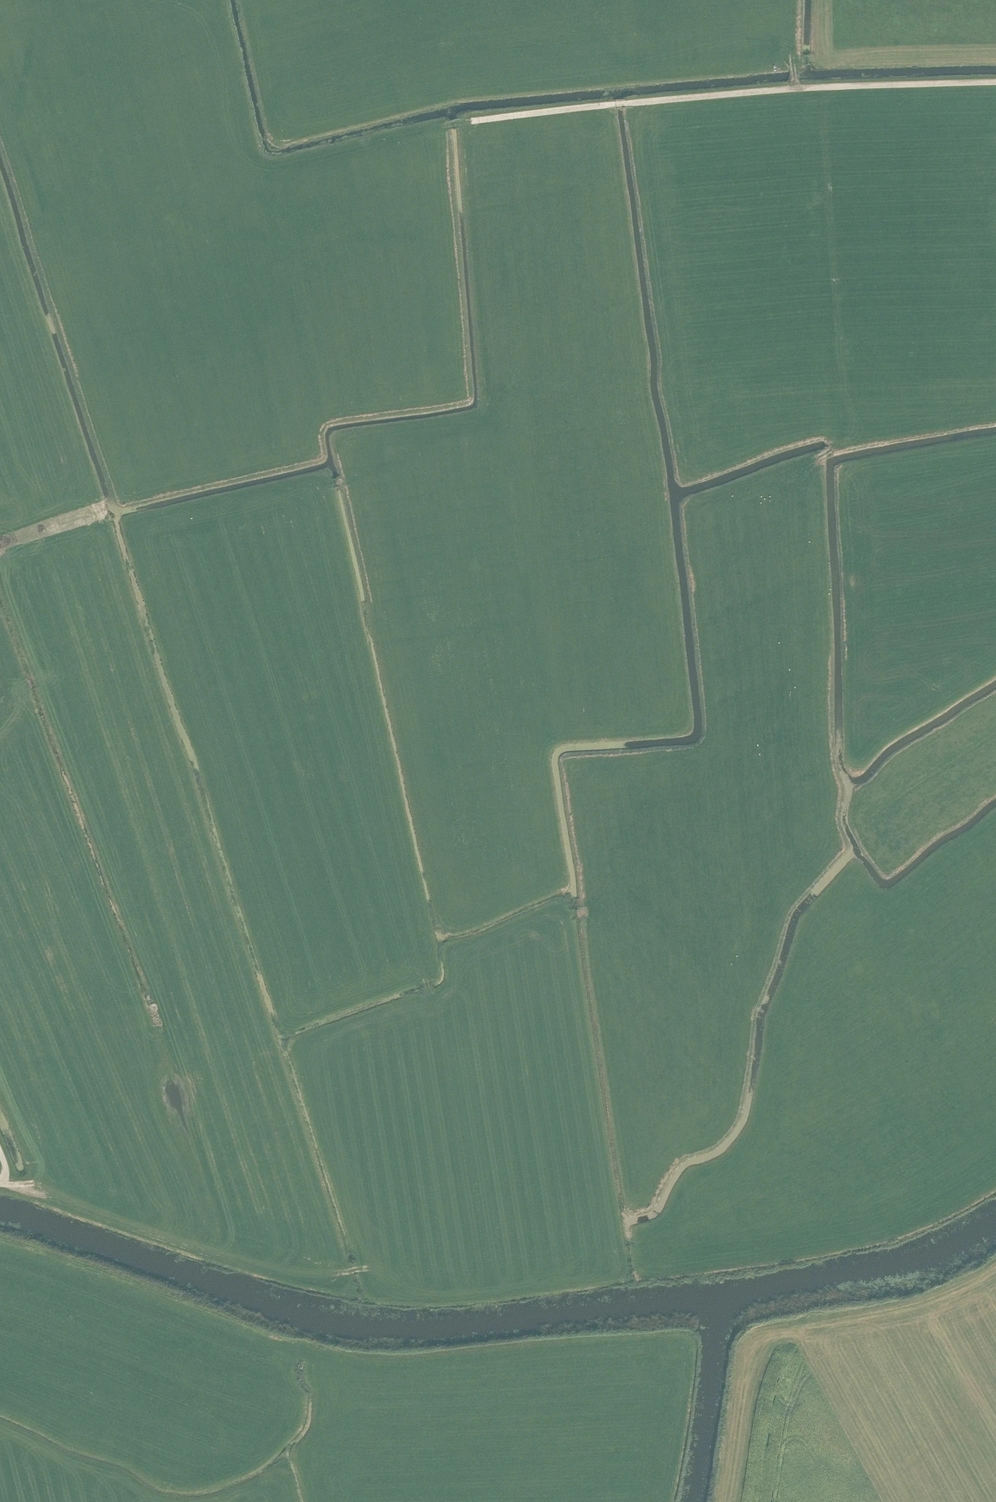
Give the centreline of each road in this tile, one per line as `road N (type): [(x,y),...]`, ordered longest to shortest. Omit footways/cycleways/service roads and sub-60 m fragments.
road 1 (track): [(995,80),(797,87),(476,121)]

